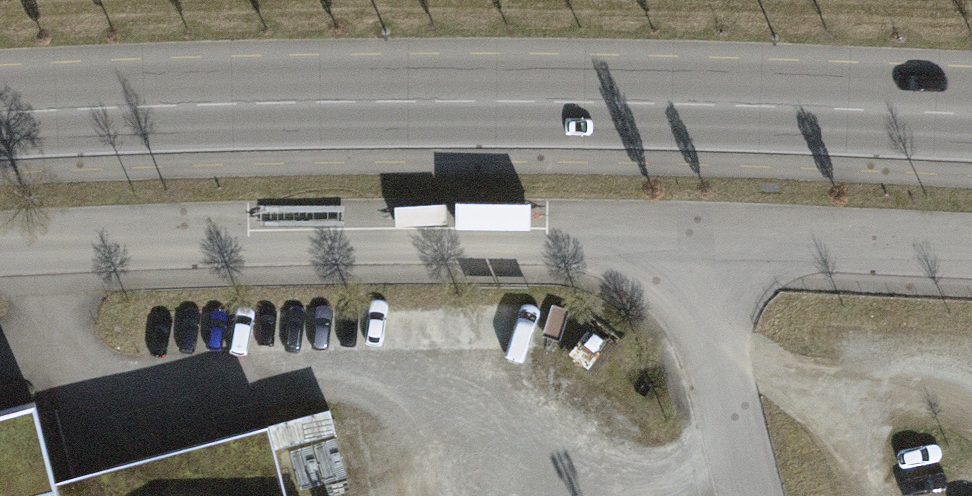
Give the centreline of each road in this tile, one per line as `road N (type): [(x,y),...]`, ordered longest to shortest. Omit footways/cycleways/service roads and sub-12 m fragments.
road 1 (primary): [(0,116),(524,102),(971,114)]
road 2 (unclassified): [(0,255),(205,243),(690,240)]
road 3 (unclassified): [(690,240),(971,247)]
road 4 (residential): [(690,240),(755,495)]

